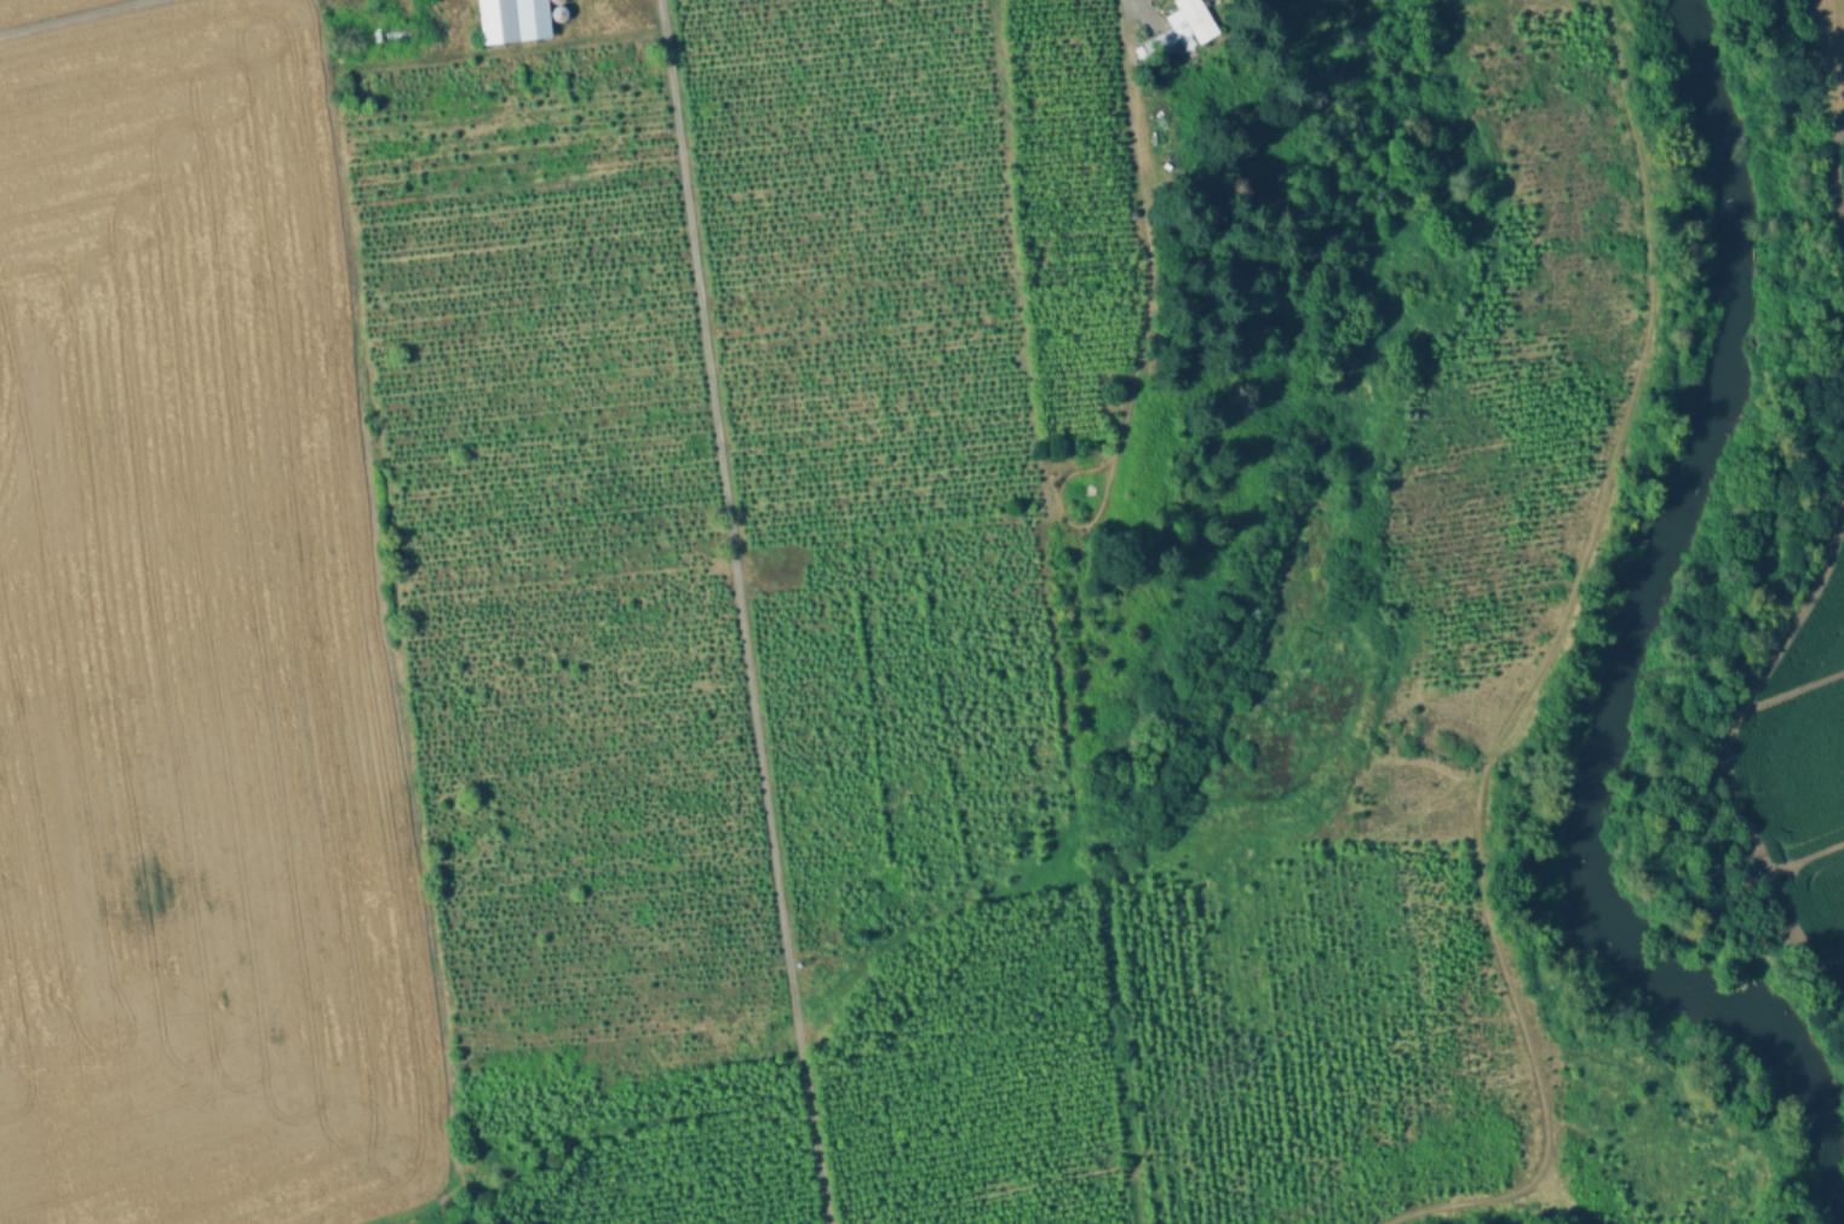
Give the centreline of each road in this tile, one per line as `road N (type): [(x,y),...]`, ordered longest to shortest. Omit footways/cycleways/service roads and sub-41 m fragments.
road 1 (track): [(1602,0),(1648,196),(1645,318),(1599,489),(1492,735),(1463,823),(1470,872),(1530,1059),(1539,1177),(1518,1194),(1434,1202),(1391,1212),(1378,1223)]
road 2 (track): [(656,0),(822,1223)]
road 3 (residential): [(143,0),(0,33)]

